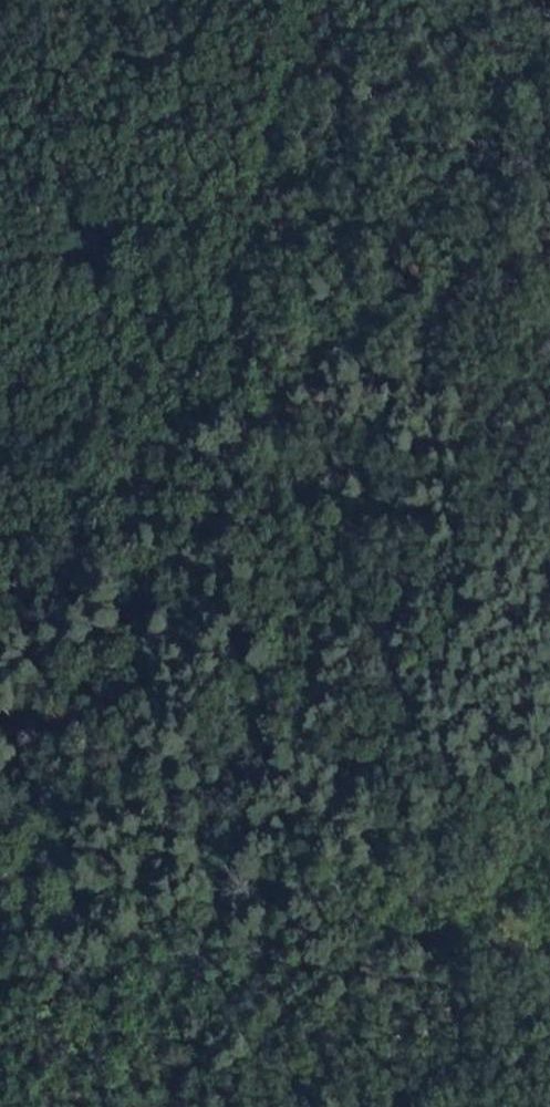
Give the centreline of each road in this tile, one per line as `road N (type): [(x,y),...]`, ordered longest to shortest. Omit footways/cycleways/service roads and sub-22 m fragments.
road 1 (track): [(549,783),(480,837),(272,891),(244,917),(219,927),(277,714),(278,417),(251,288)]
road 2 (track): [(0,665),(140,508),(251,288),(264,176),(281,119),(314,74),(395,0)]
road 3 (track): [(219,927),(179,1106)]

